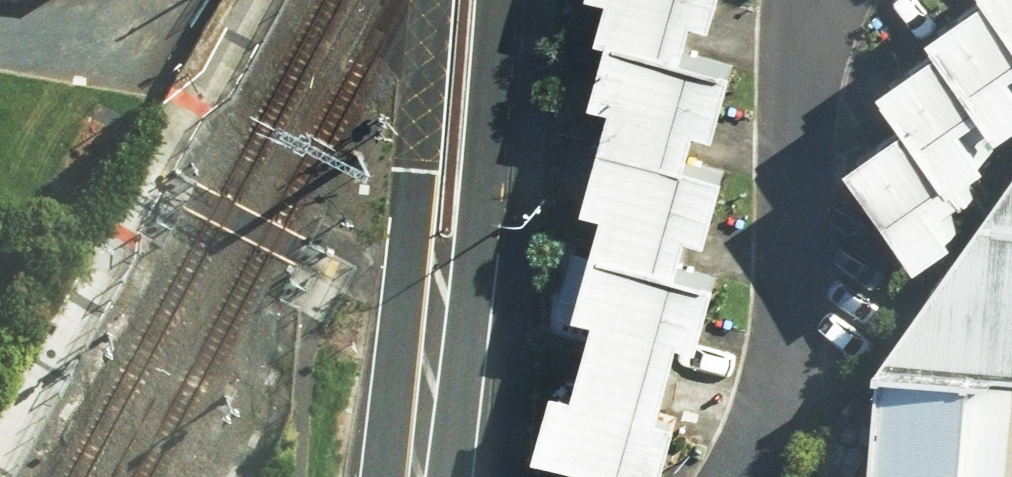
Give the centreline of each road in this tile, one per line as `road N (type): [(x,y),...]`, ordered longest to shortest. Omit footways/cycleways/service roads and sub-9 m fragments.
road 1 (residential): [(828,0),(796,358),(731,476)]
road 2 (secondary): [(503,0),(488,182),(423,476)]
road 3 (secondary): [(411,476),(434,0)]

